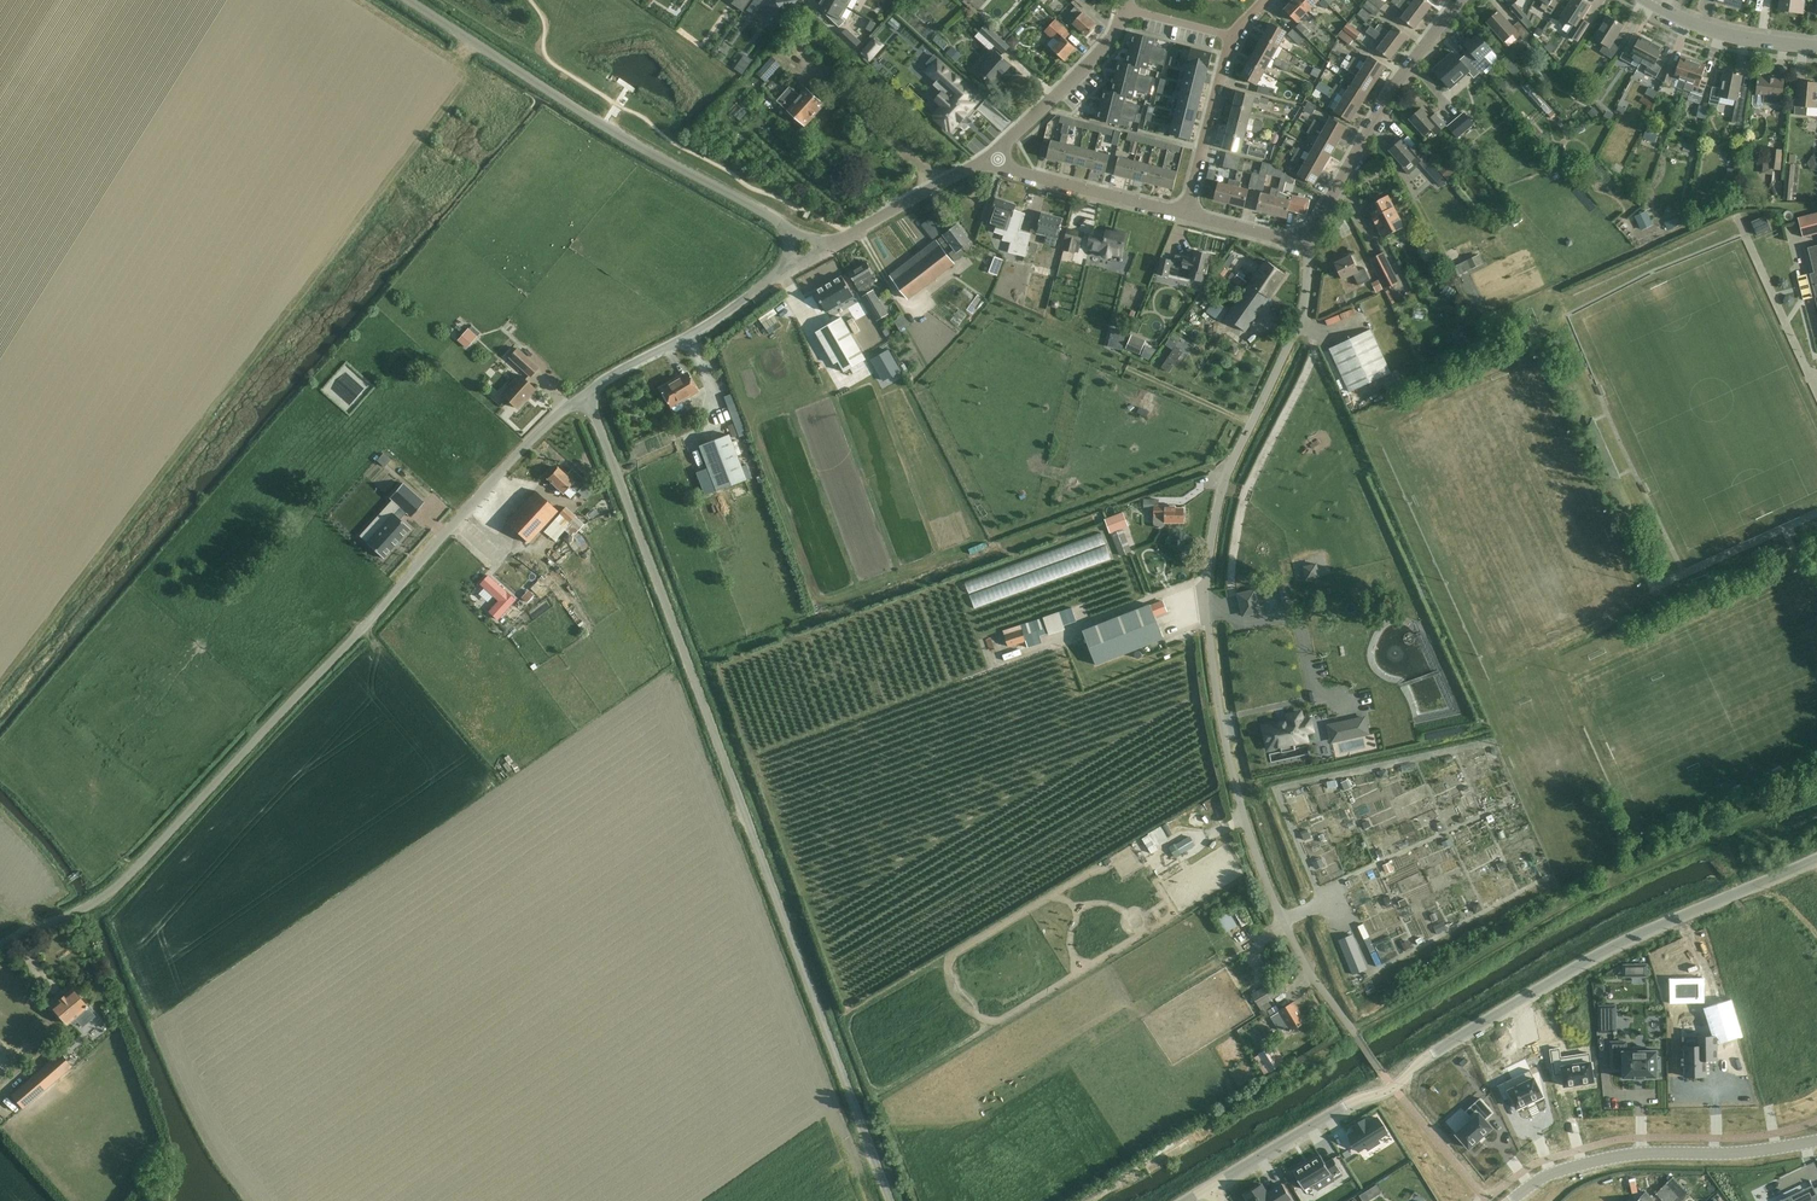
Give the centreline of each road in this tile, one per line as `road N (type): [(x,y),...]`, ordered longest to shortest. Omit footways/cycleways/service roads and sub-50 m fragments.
road 1 (unclassified): [(891,1200),(586,393)]
road 2 (residential): [(1353,1030),(1308,969),(1243,818),(1220,720),(1207,604),(1220,493),(1297,327),(1307,243)]
road 3 (unclassified): [(0,945),(107,899),(137,873),(538,432),(586,393)]
road 4 (unclassified): [(1210,1186),(1609,954),(1816,859)]
road 5 (unclassified): [(786,224),(603,125),(408,0)]
road 6 (residential): [(1511,1200),(1539,1179),(1589,1160),(1816,1141)]
road 7 (residential): [(1307,243),(1402,79),(1463,0)]
road 8 (unclassified): [(586,393),(721,317),(786,268)]
road 9 (residential): [(994,156),(1003,168),(1188,214)]
road 10 (unclassified): [(1126,8),(1110,42),(994,156)]
road 11 (unclassified): [(832,243),(994,156)]
road 12 (residential): [(1235,37),(1188,214)]
road 13 (unclassified): [(1651,0),(1718,32),(1816,47)]
road 14 (residential): [(1188,214),(1307,243)]

